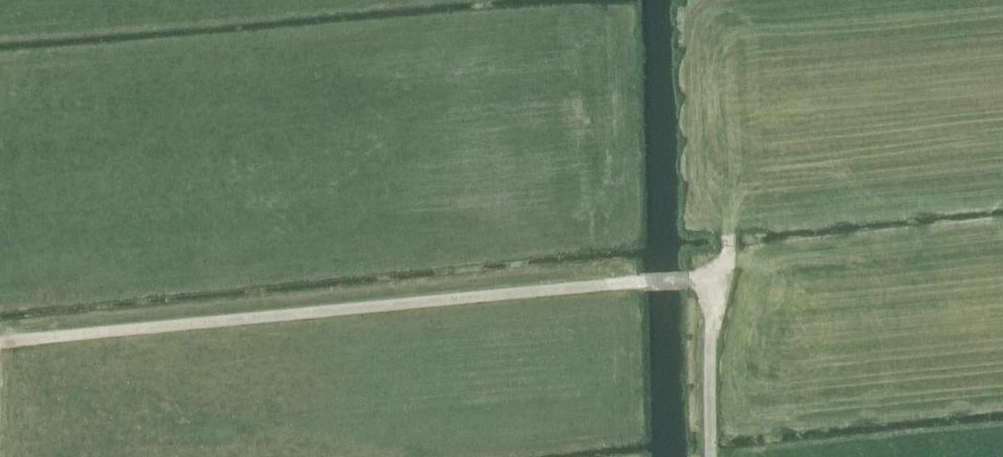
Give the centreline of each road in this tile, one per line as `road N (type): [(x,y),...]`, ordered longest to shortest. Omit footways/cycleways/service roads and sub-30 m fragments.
road 1 (track): [(0,340),(640,281)]
road 2 (track): [(727,273),(711,277),(714,456)]
road 3 (track): [(727,273),(860,268)]

